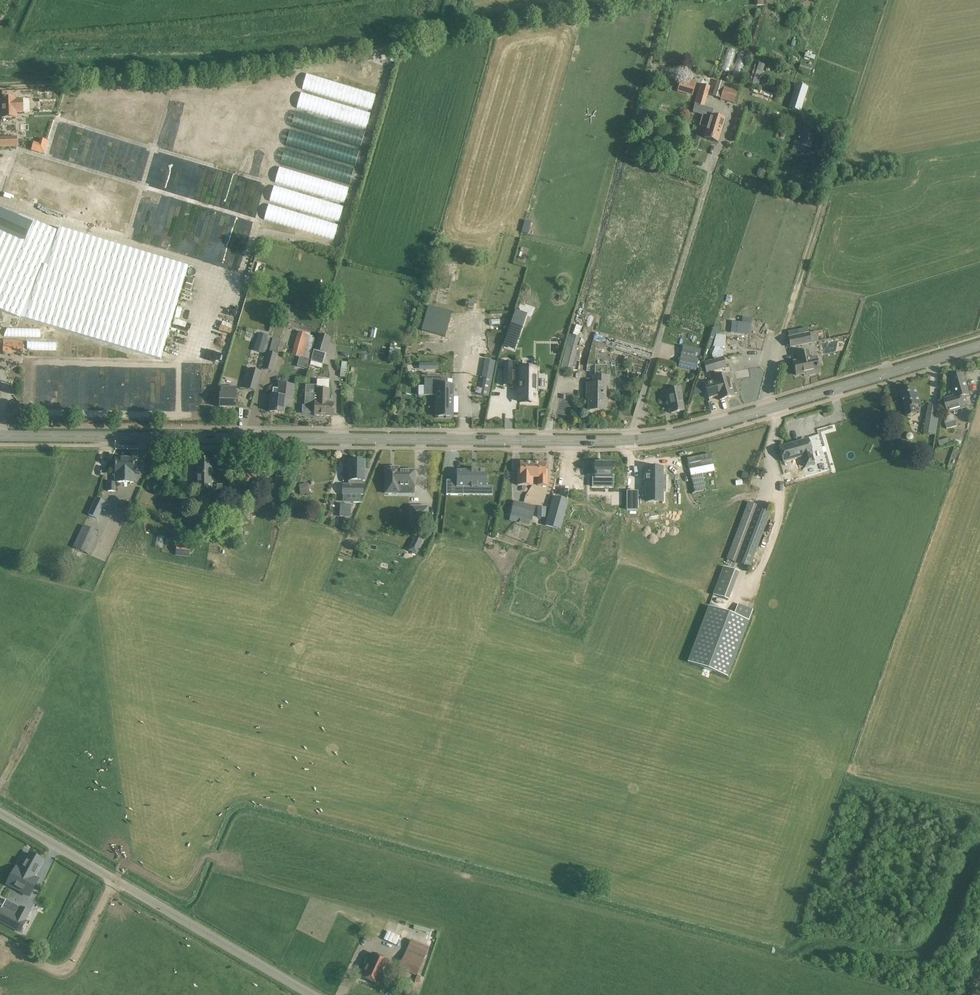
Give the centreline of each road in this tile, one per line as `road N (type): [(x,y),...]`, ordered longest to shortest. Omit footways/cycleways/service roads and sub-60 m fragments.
road 1 (tertiary): [(0,435),(629,441)]
road 2 (tertiary): [(629,441),(704,428),(979,346)]
road 3 (unclassified): [(311,994),(0,814)]
road 4 (unclassified): [(629,441),(708,177)]

